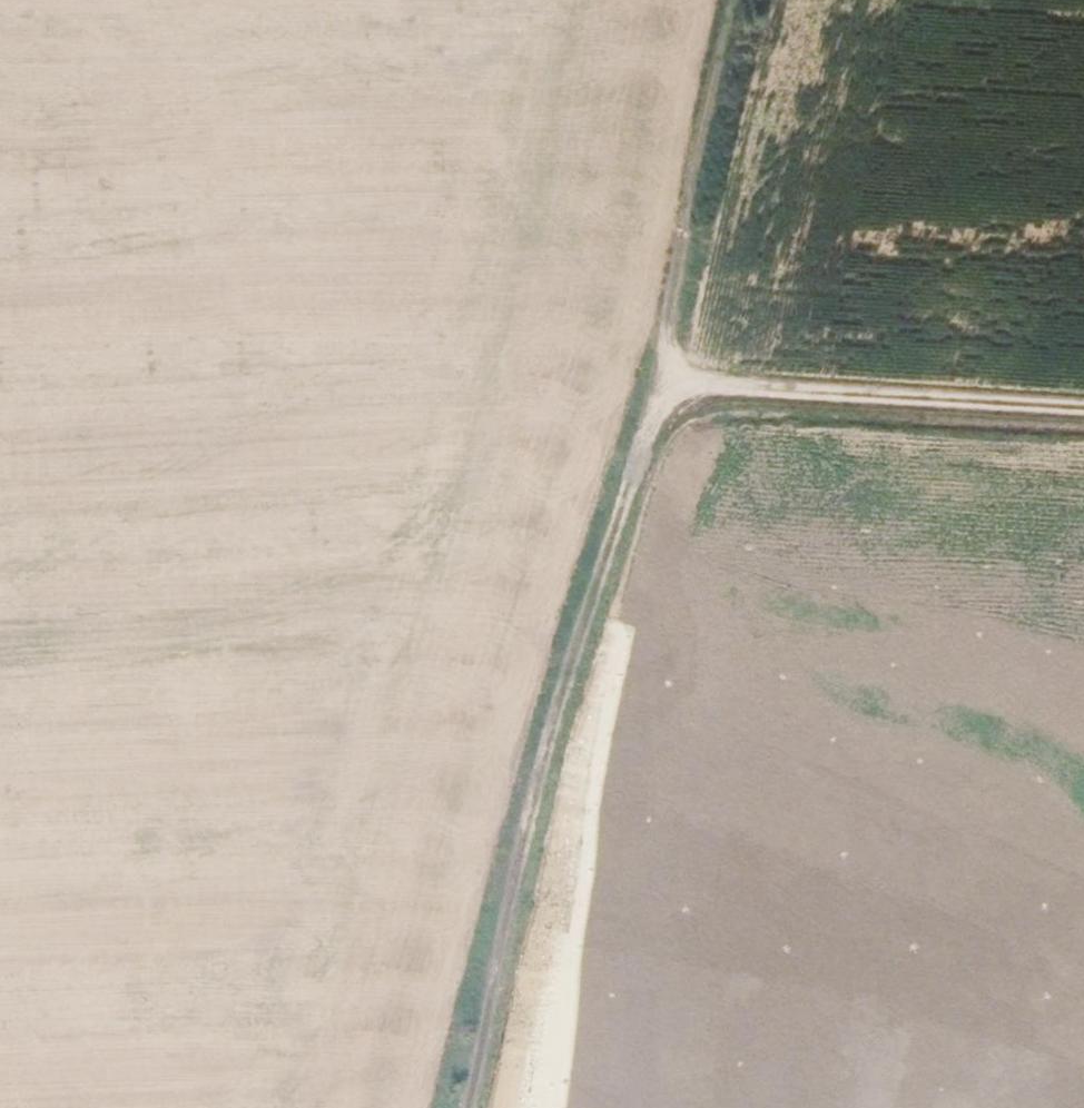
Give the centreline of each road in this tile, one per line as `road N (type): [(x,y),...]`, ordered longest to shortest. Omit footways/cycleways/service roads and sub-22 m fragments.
road 1 (track): [(651,388),(470,1107)]
road 2 (track): [(1083,411),(651,388)]
road 3 (track): [(748,0),(651,388)]

